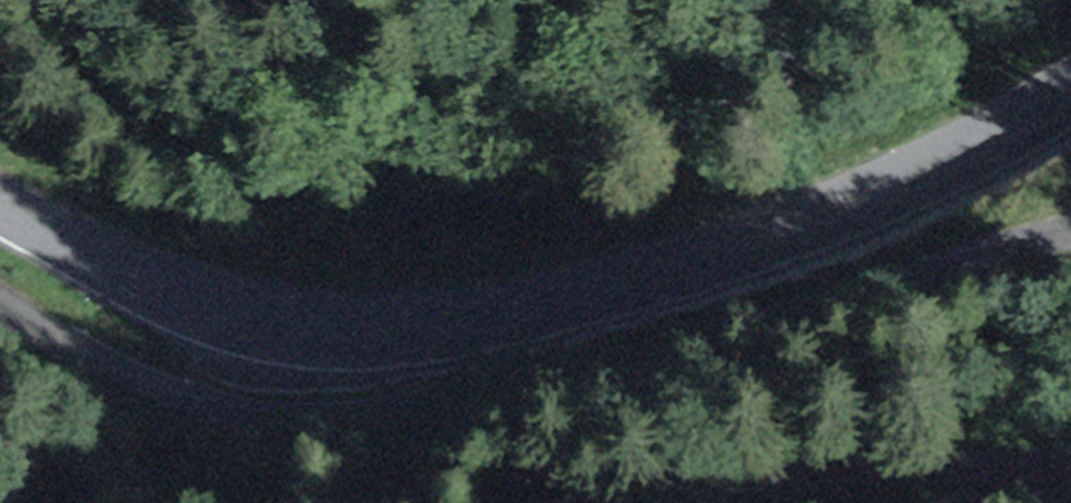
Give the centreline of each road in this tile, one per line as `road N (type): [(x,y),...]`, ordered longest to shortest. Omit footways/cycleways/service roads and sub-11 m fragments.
road 1 (tertiary): [(0,209),(205,302),(295,328),(398,335),(505,317),(716,258),(912,176),(1070,90)]
road 2 (unclassified): [(0,315),(144,393),(219,417),(362,433),(518,404),(940,270),(1070,238)]
road 3 (unclassified): [(1070,451),(874,463),(705,502)]

